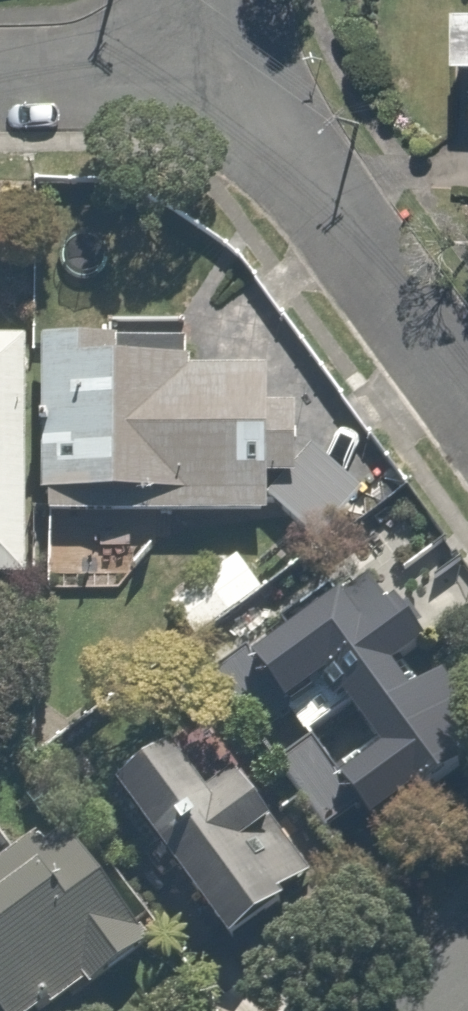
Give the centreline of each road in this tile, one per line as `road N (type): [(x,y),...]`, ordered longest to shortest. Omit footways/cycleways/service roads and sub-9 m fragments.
road 1 (residential): [(173,79),(244,121),(300,170),(467,395)]
road 2 (residential): [(0,75),(173,79)]

